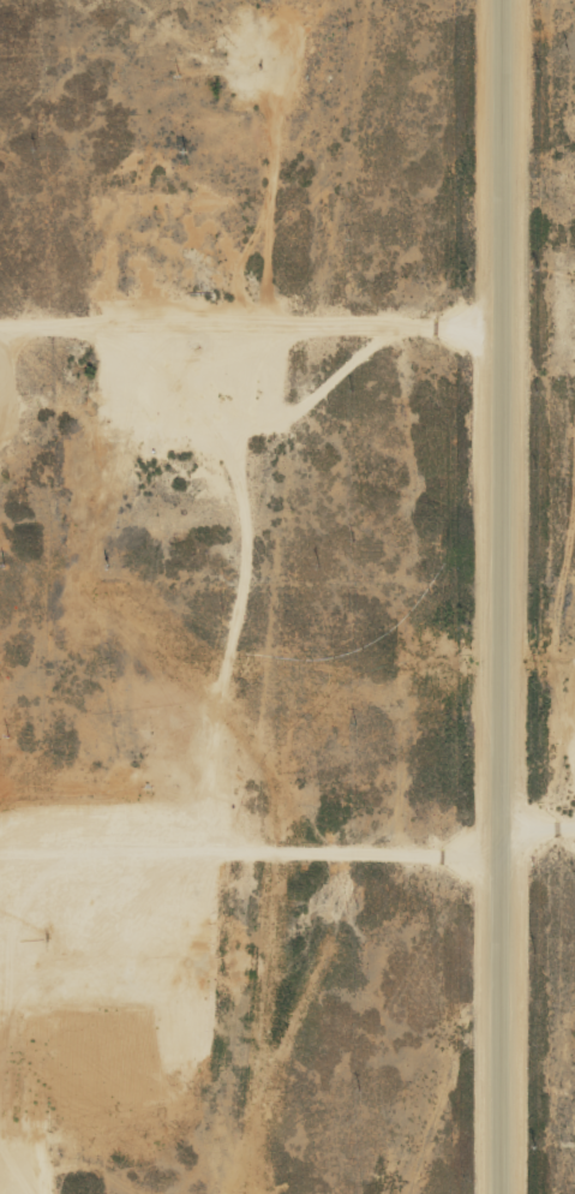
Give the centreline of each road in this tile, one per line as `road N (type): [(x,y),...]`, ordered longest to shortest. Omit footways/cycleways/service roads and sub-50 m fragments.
road 1 (residential): [(499,1193),(501,0)]
road 2 (track): [(574,824),(503,865),(389,855),(0,850)]
road 3 (track): [(503,275),(387,312),(0,310)]

